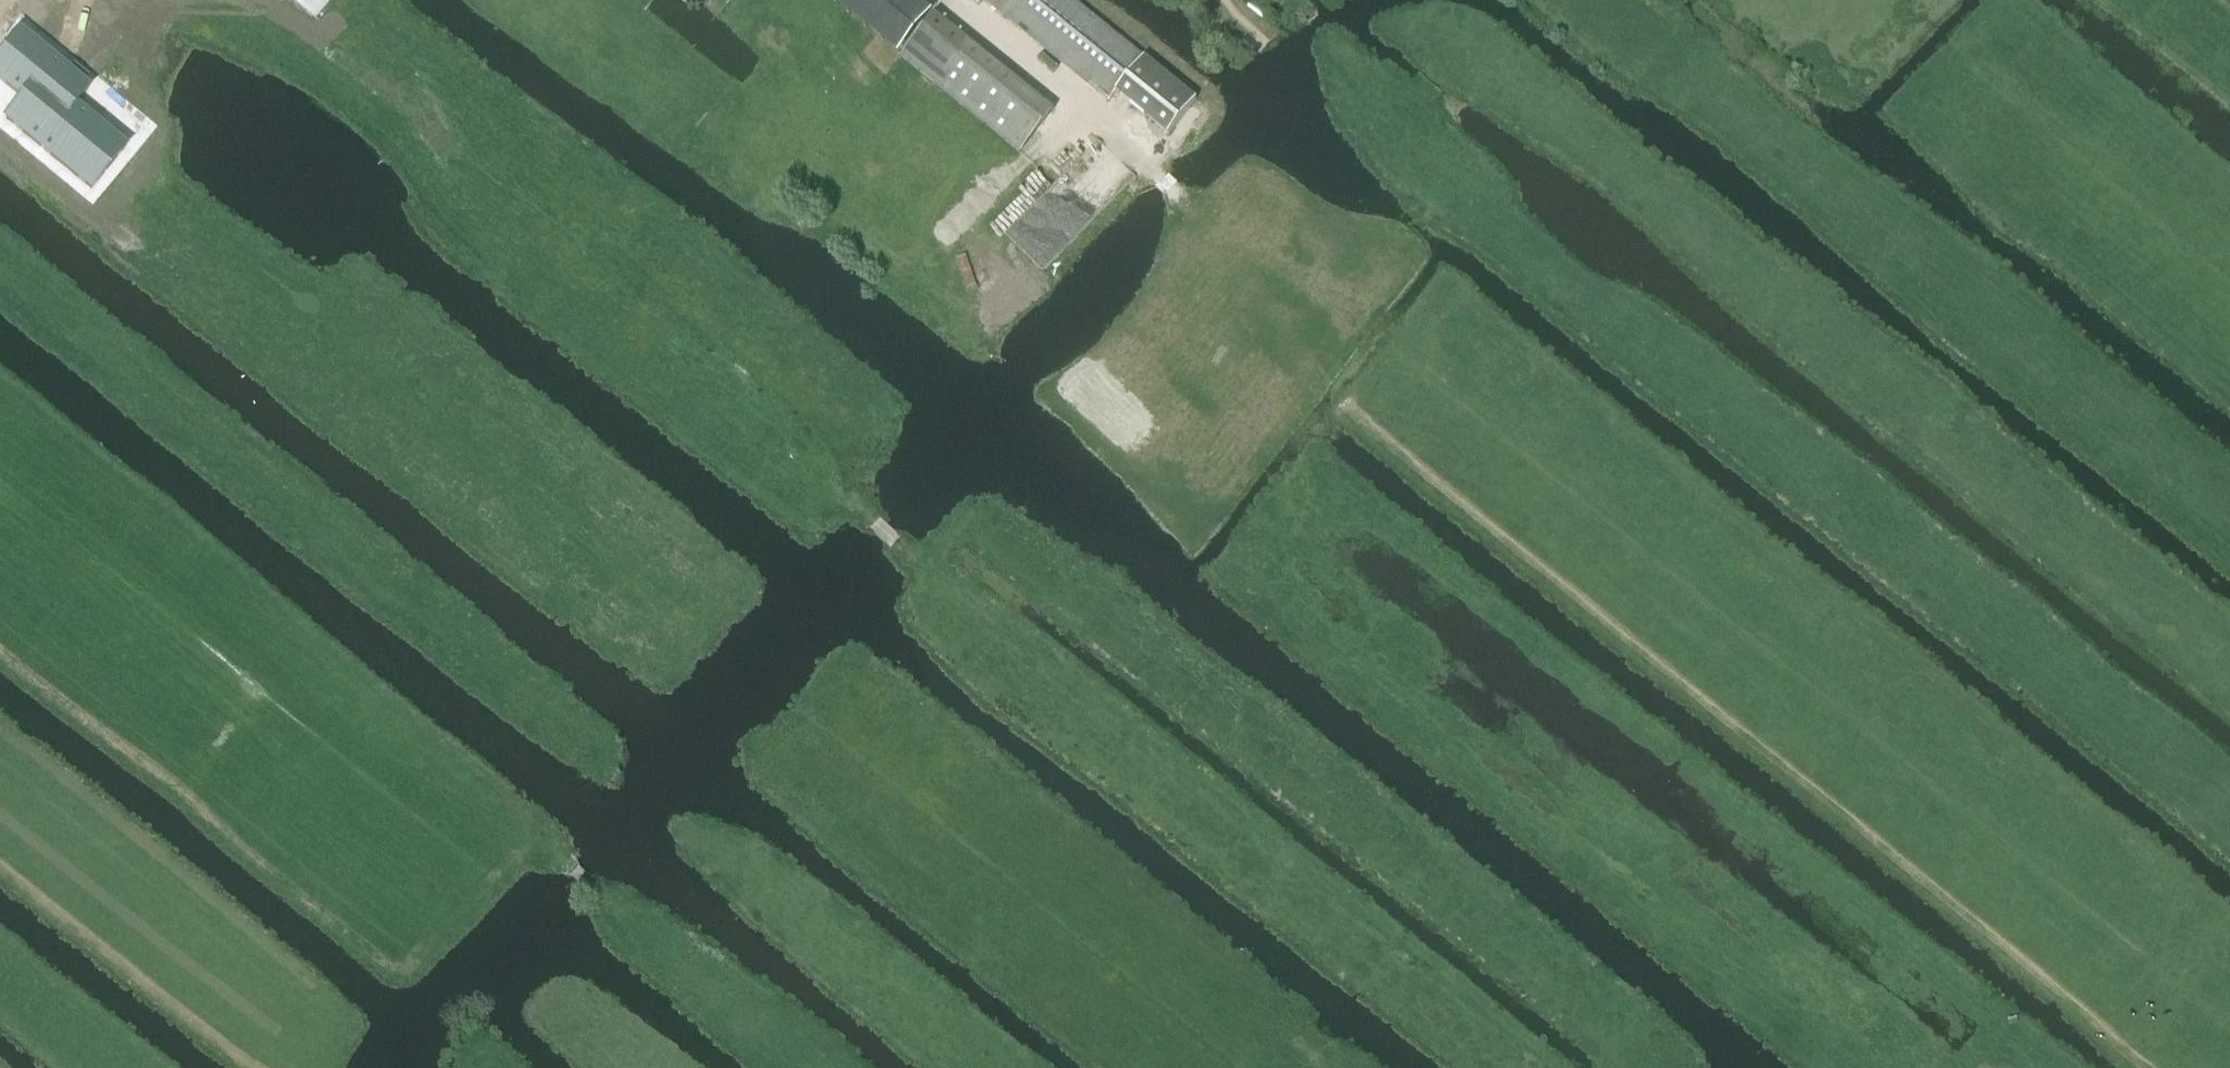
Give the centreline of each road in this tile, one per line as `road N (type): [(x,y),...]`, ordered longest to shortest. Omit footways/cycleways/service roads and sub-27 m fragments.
road 1 (track): [(2147,1067),(1480,531),(1330,382),(1180,199),(949,0)]
road 2 (track): [(186,0),(318,72),(770,457),(865,511),(905,548)]

